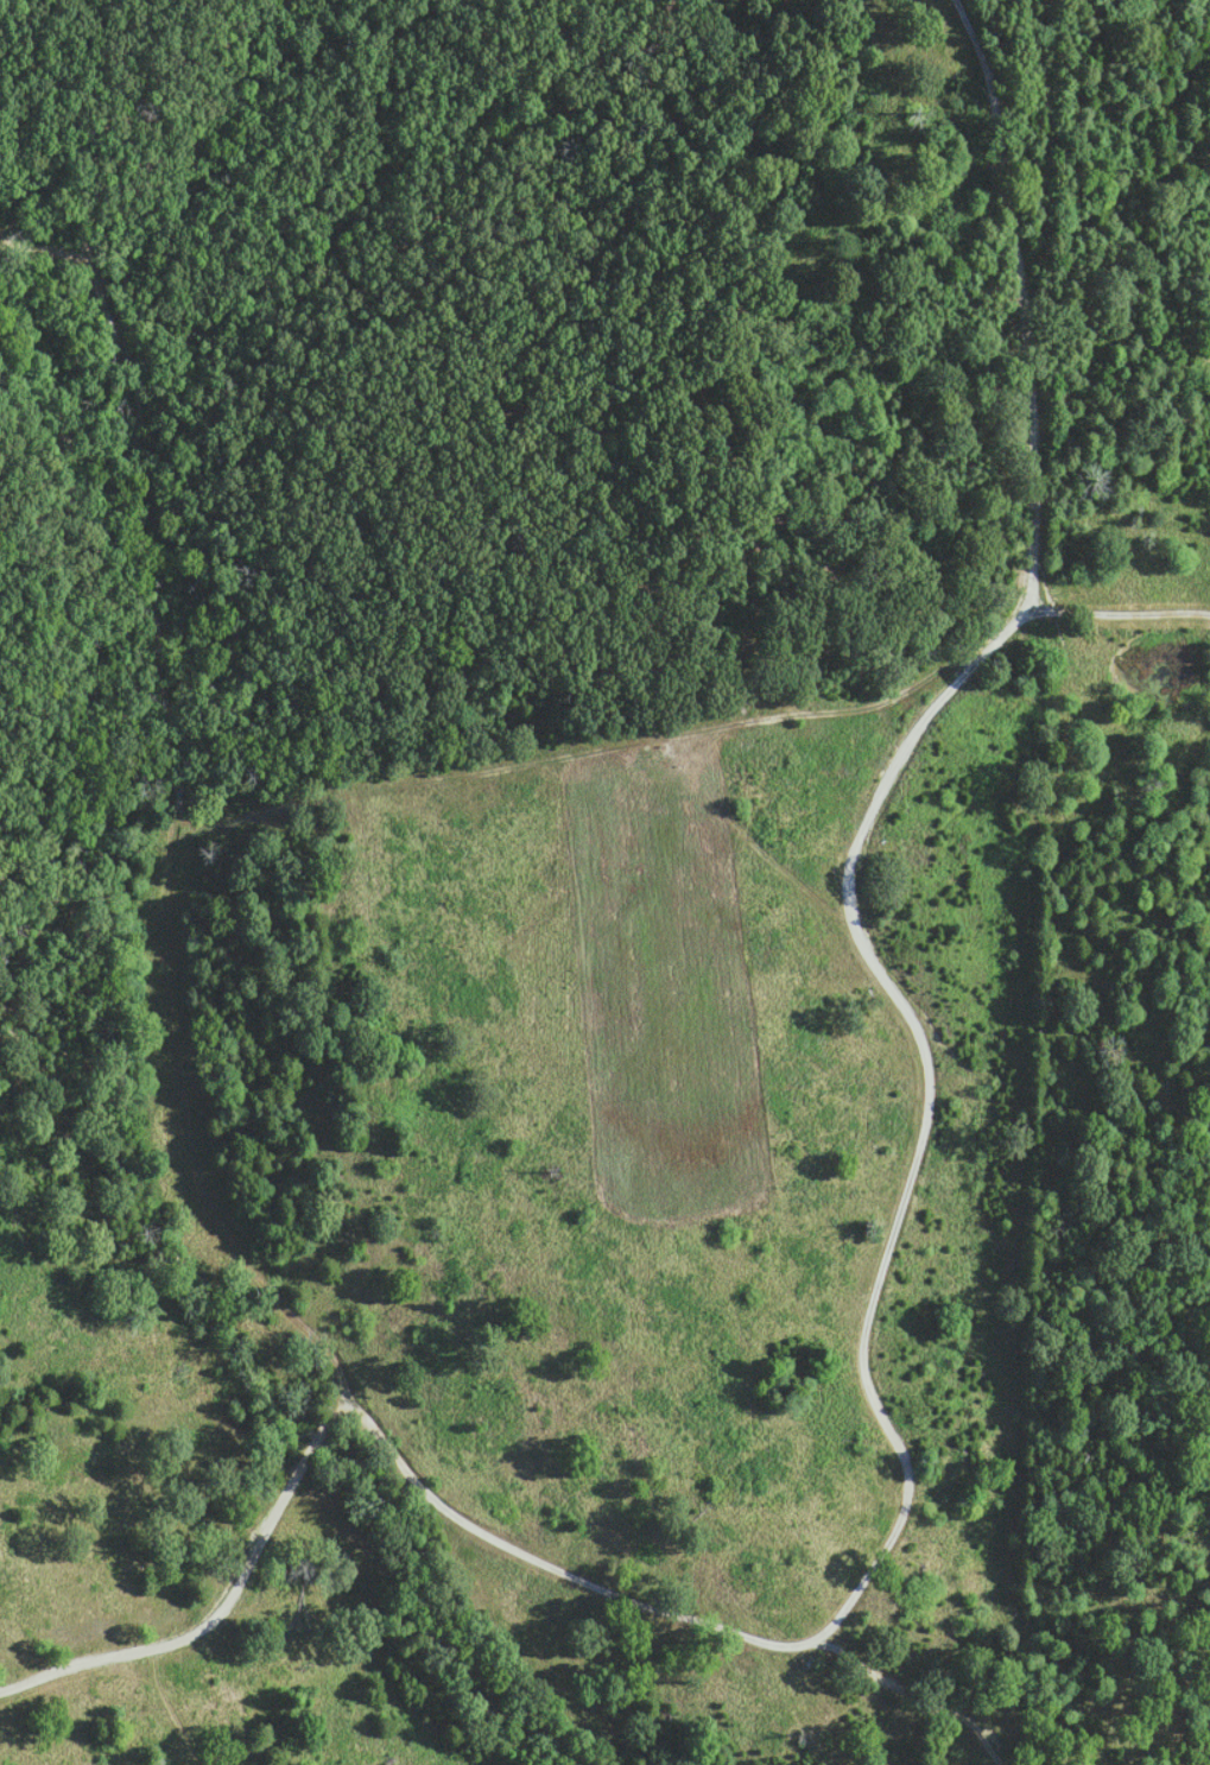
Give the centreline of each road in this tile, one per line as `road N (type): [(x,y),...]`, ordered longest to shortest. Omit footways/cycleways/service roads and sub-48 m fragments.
road 1 (track): [(0,1683),(194,1627),(234,1580),(305,1442),(391,1462),(443,1511),(556,1568),(781,1645),(806,1639),(823,1622),(888,1524),(902,1481),(900,1461),(862,1394),(855,1337),(867,1279),(917,1147),(924,1077),(921,1051),(845,922),(838,867),(916,720),(999,631),(1026,577),(1011,291),(976,53),(952,0)]

